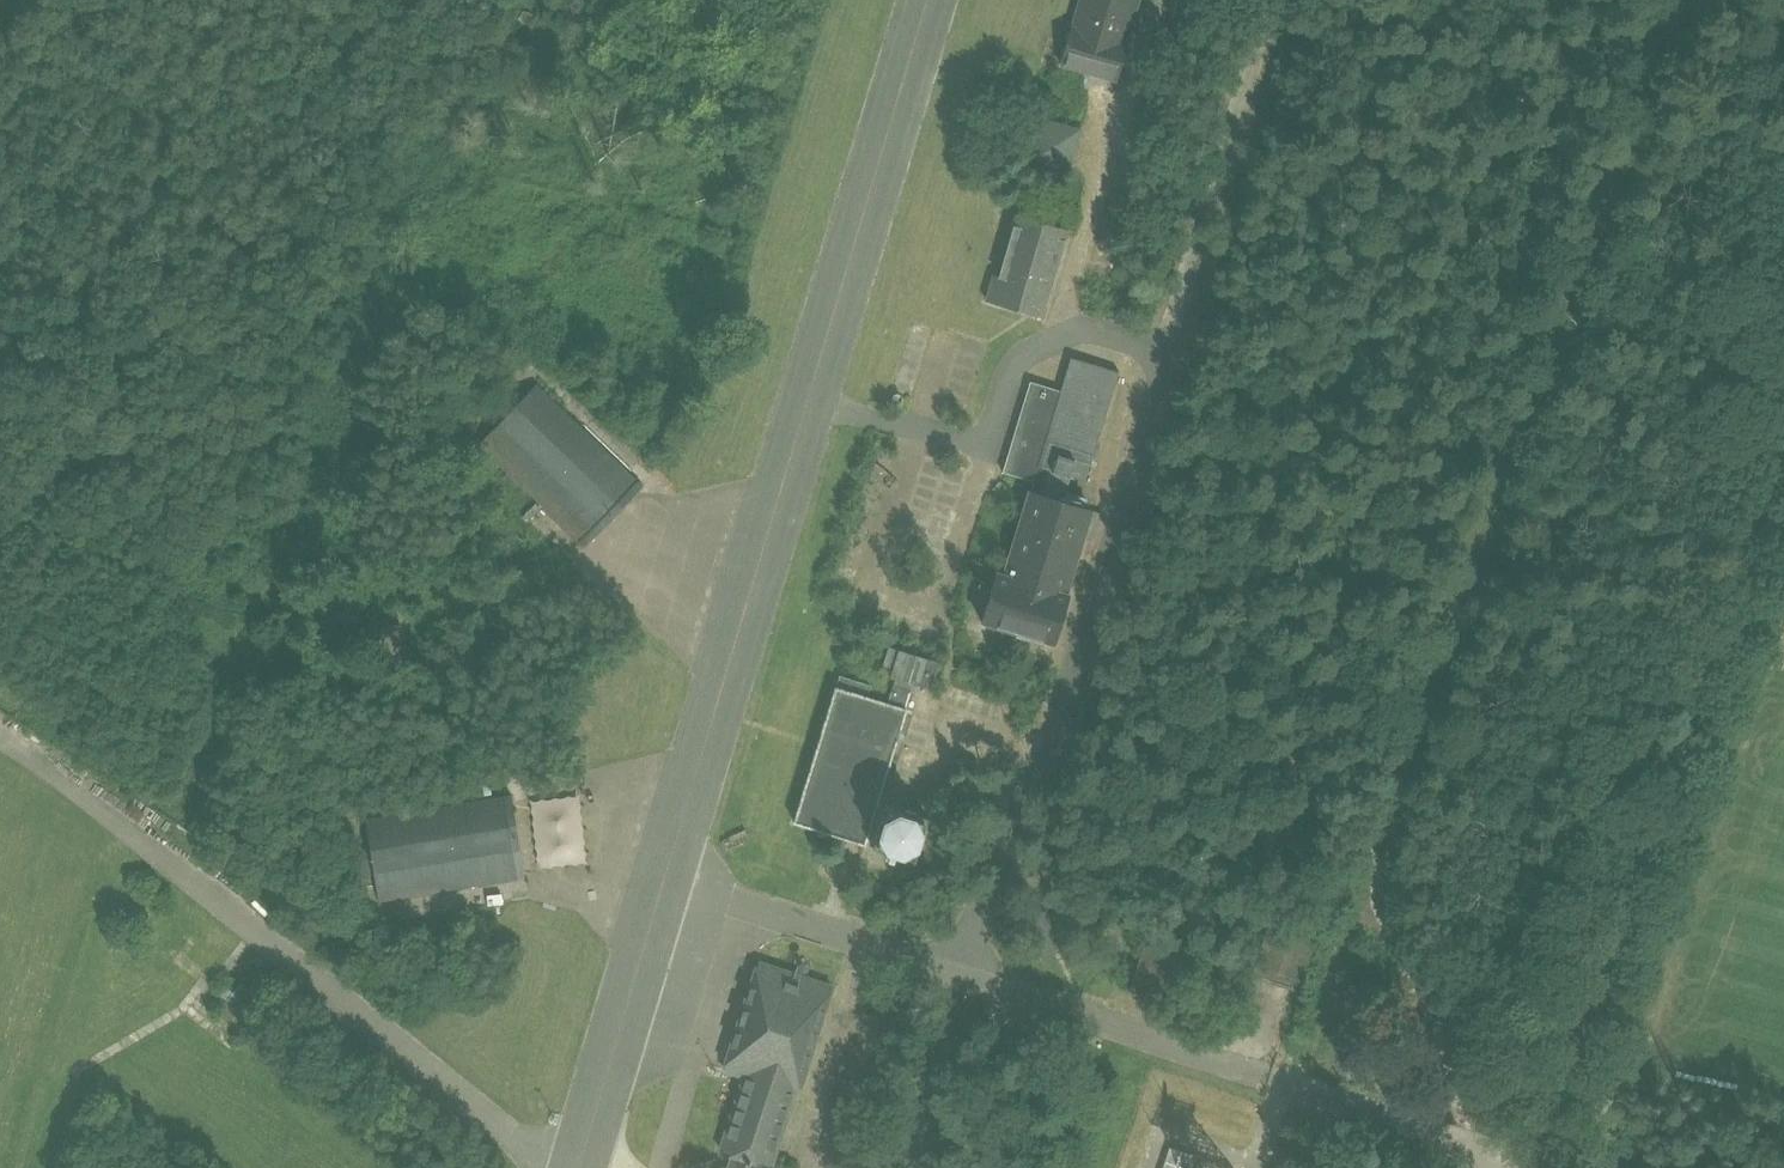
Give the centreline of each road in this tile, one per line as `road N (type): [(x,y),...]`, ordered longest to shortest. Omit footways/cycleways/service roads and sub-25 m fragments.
road 1 (track): [(1373,867),(1380,828),(1635,105),(1681,0)]
road 2 (unclassified): [(1526,1167),(1783,438)]
road 3 (track): [(1494,1145),(1430,1031),(1377,900),(1373,867)]

